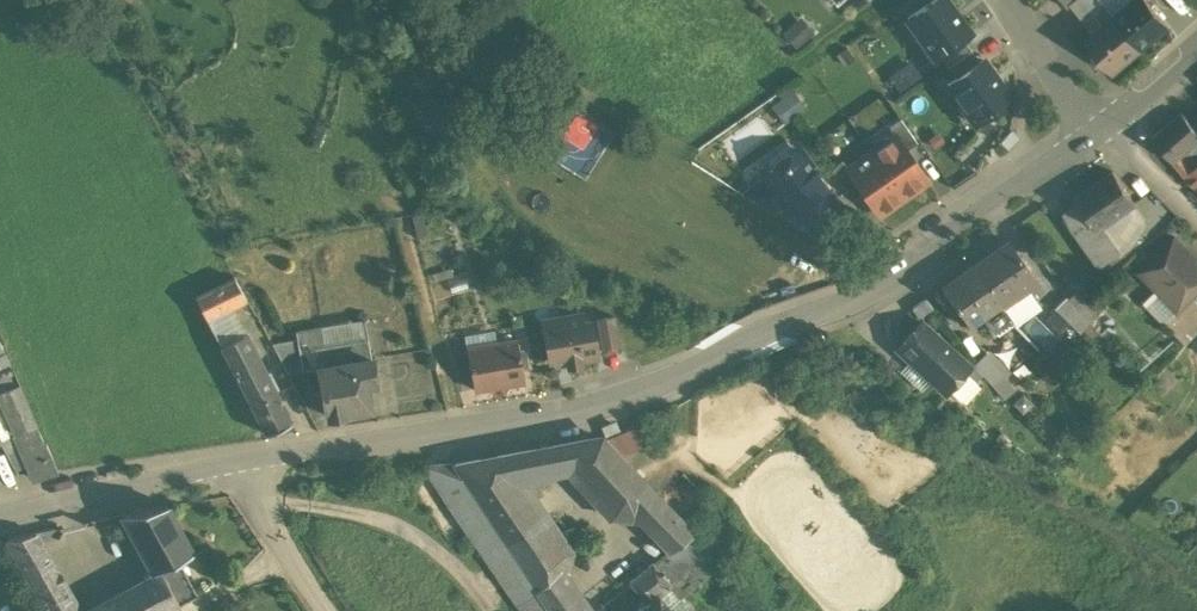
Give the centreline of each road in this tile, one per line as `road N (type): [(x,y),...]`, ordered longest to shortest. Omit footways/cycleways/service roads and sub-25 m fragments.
road 1 (tertiary): [(1103,124),(880,285),(605,408),(250,462),(0,521)]
road 2 (track): [(321,610),(250,462)]
road 3 (residential): [(1103,124),(1001,0)]
road 4 (residential): [(1103,124),(1196,223)]
road 5 (tertiary): [(1196,50),(1103,124)]

